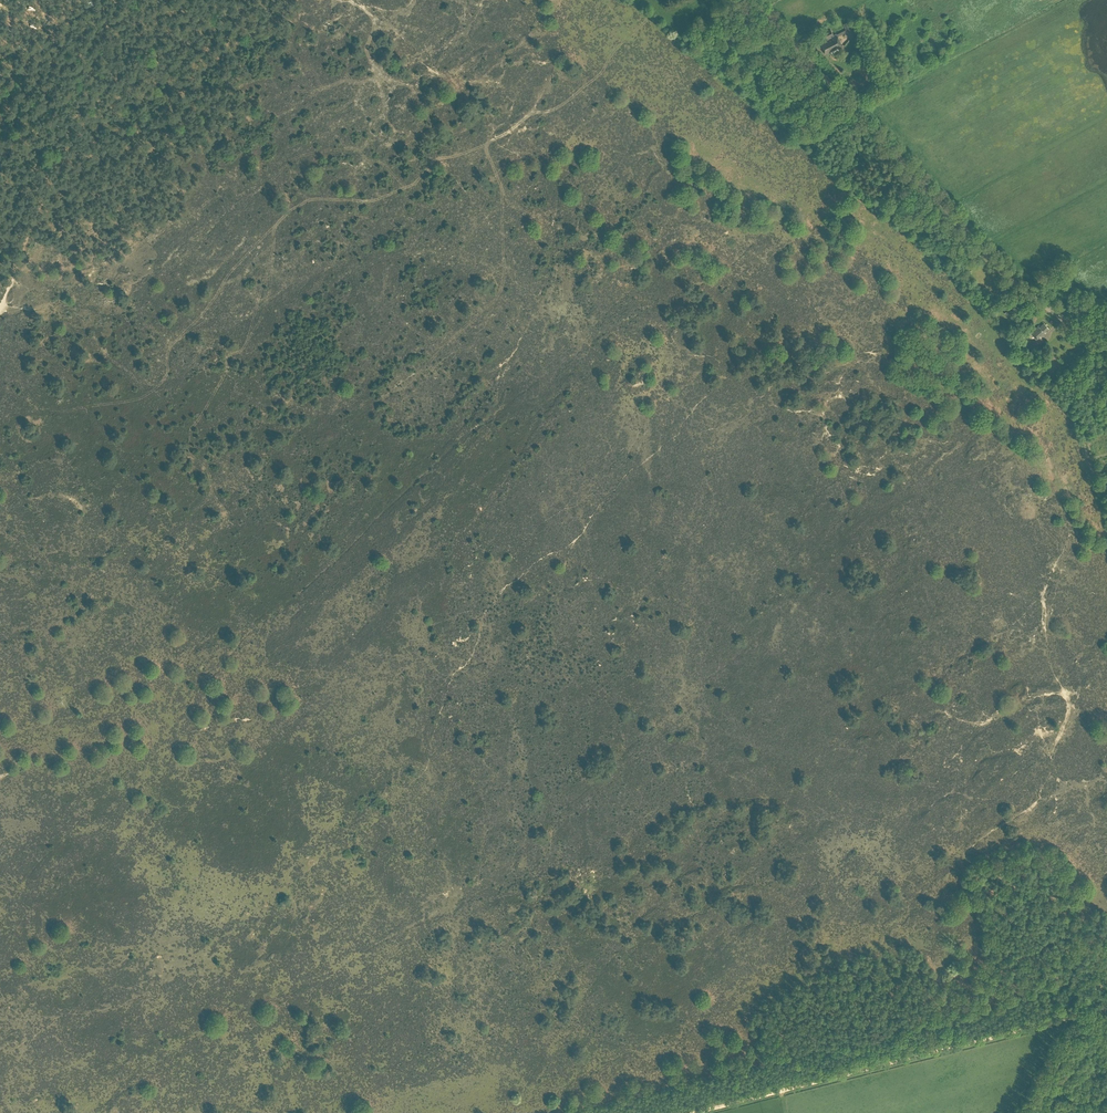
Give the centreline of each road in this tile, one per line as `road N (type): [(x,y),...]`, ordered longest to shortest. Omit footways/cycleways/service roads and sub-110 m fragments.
road 1 (tertiary): [(1106,347),(1006,274),(754,0)]
road 2 (track): [(694,1112),(1106,1007)]

